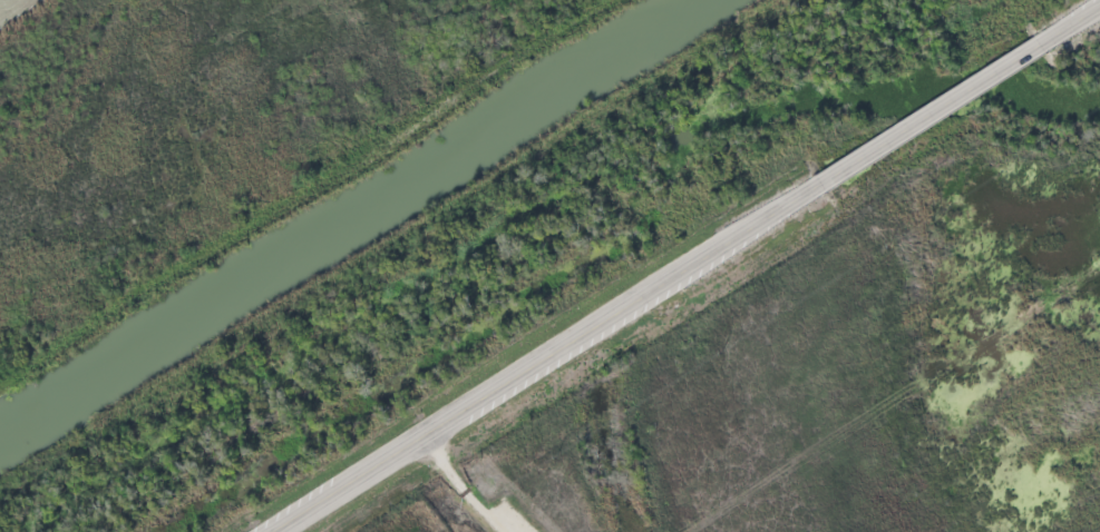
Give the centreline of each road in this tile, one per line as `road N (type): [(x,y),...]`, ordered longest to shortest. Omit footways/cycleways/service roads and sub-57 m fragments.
road 1 (primary): [(276,531),(818,186)]
road 2 (primary): [(818,186),(1041,45)]
road 3 (track): [(510,531),(425,440)]

